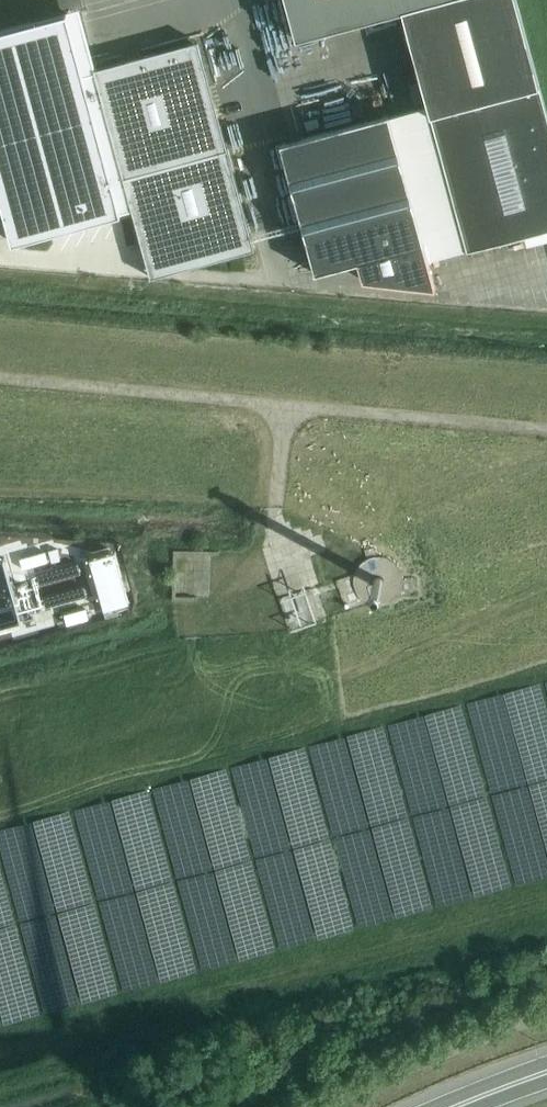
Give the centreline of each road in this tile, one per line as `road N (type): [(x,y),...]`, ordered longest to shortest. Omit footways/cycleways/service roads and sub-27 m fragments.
road 1 (unclassified): [(0,379),(546,433)]

